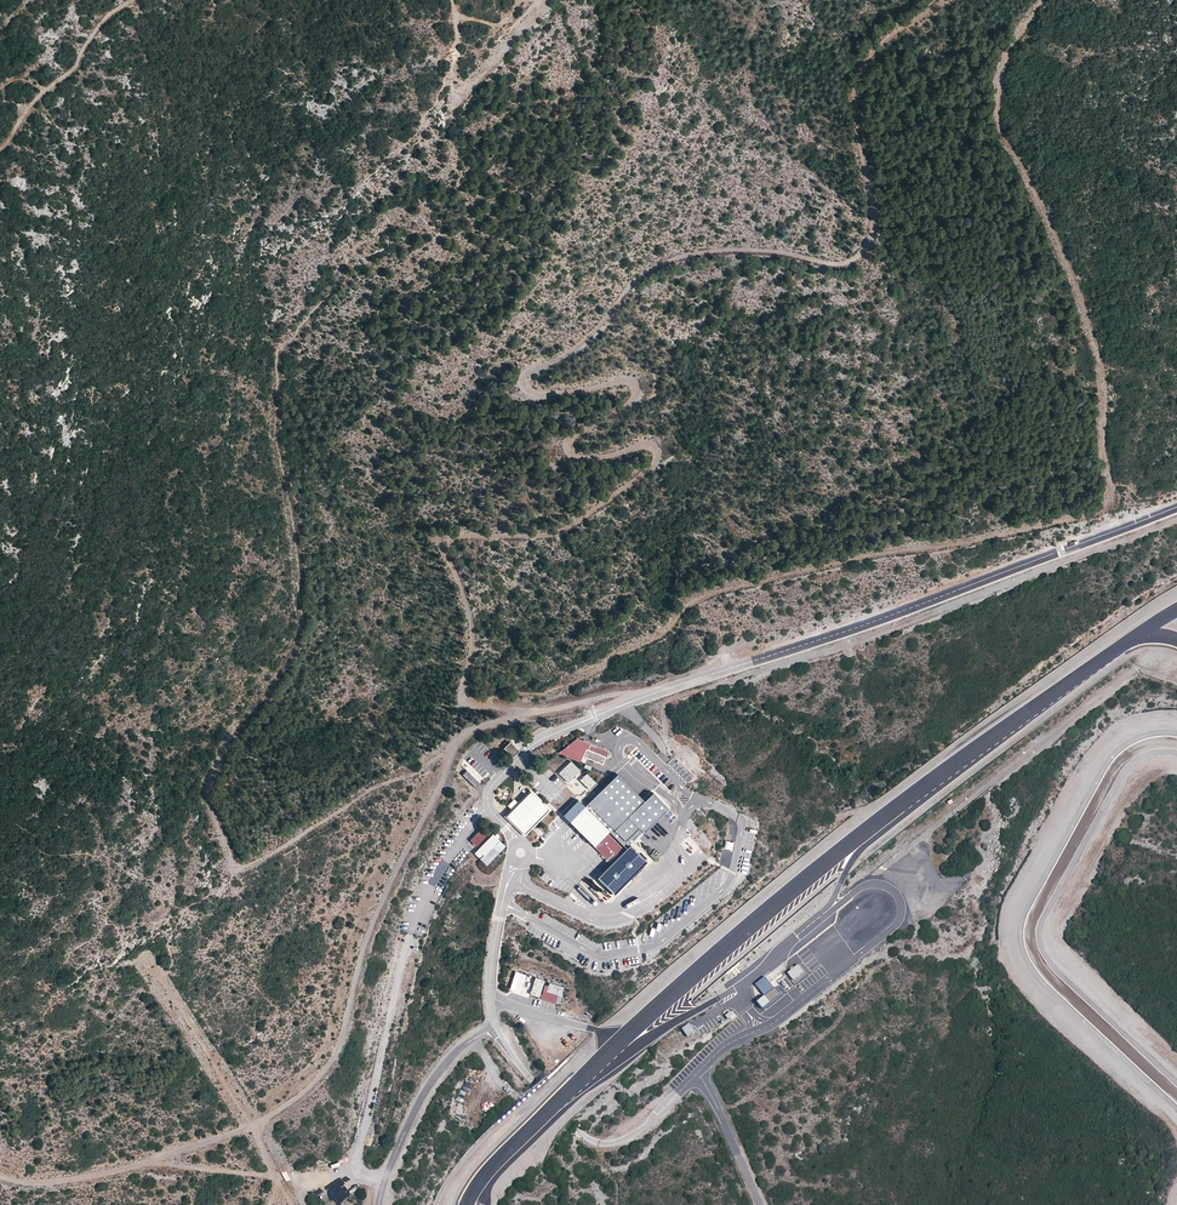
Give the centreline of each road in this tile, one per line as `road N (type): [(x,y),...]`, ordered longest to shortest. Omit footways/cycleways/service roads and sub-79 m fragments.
road 1 (track): [(522,717),(462,700),(472,635),(448,544),(462,537),(559,534),(657,463),(646,444),(602,457),(569,452),(569,441),(637,396),(628,380),(537,396),(522,380),(576,349),(634,282),(670,259),(748,250),(828,262),(862,254),(876,224),(852,106),(856,79),(886,40),(947,0)]
road 2 (track): [(1048,0),(1011,47),(998,97),(1101,374),(1110,497),(1077,518),(700,601),(665,633),(571,685),(496,692),(486,705)]
road 3 (unclassified): [(1176,508),(554,733),(487,794),(487,806),(522,842)]
road 4 (track): [(404,777),(434,798),(374,921),(343,1035),(303,1094),(251,1125),(147,1162),(37,1184),(0,1176)]
road 5 (track): [(1176,520),(859,640),(671,700),(664,751)]
road 6 (track): [(457,739),(417,773),(371,789),(233,873),(205,793),(225,743),(253,712)]
road 7 (track): [(872,883),(1138,667)]
road 8 (track): [(635,699),(619,694),(465,734),(434,798)]
road 9 (unclassified): [(514,861),(491,967),(493,1021),(536,1084)]
road 10 (track): [(0,149),(22,113),(77,66),(108,14),(133,0)]
road 11 (track): [(547,0),(466,93),(447,80)]
road 12 (track): [(147,1162),(275,1175)]

